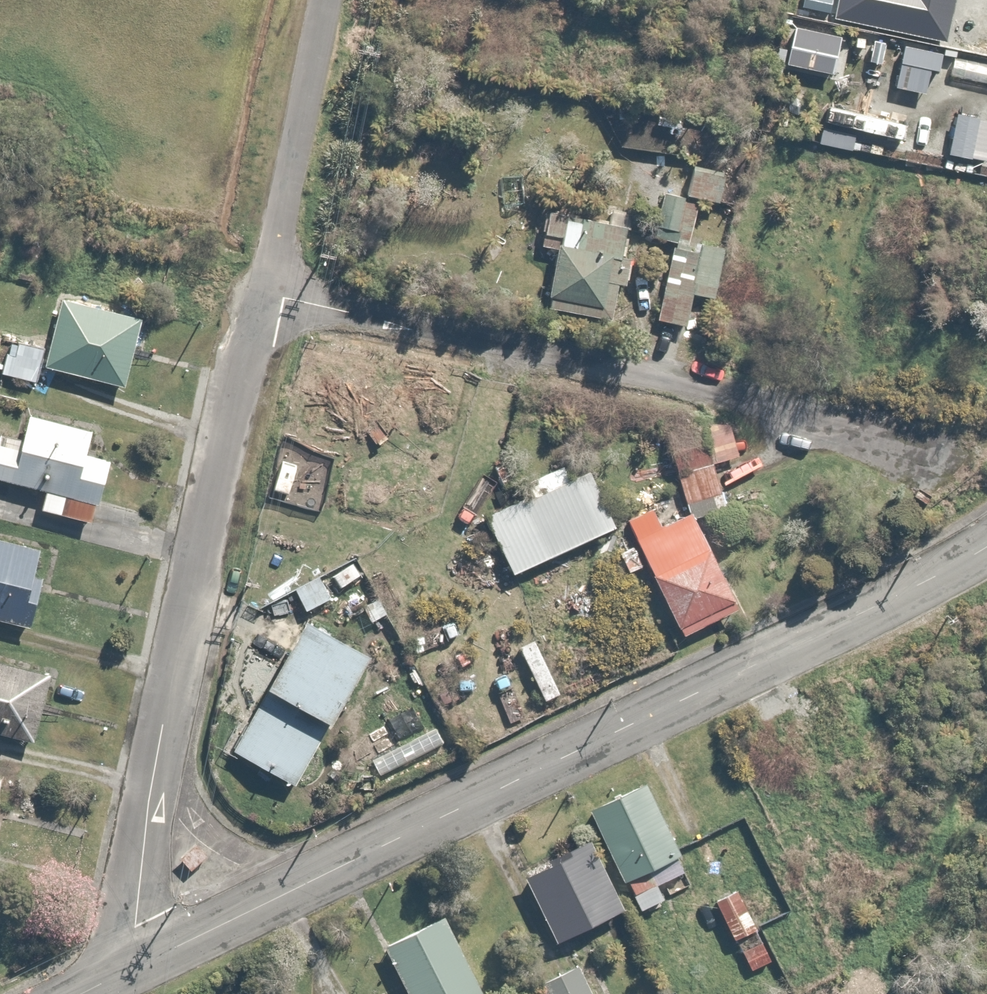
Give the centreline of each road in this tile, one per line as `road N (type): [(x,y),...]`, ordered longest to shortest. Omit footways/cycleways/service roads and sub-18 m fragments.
road 1 (tertiary): [(986,548),(117,980)]
road 2 (residential): [(117,980),(262,294)]
road 3 (residential): [(262,294),(914,437)]
road 4 (residential): [(262,294),(326,0)]

